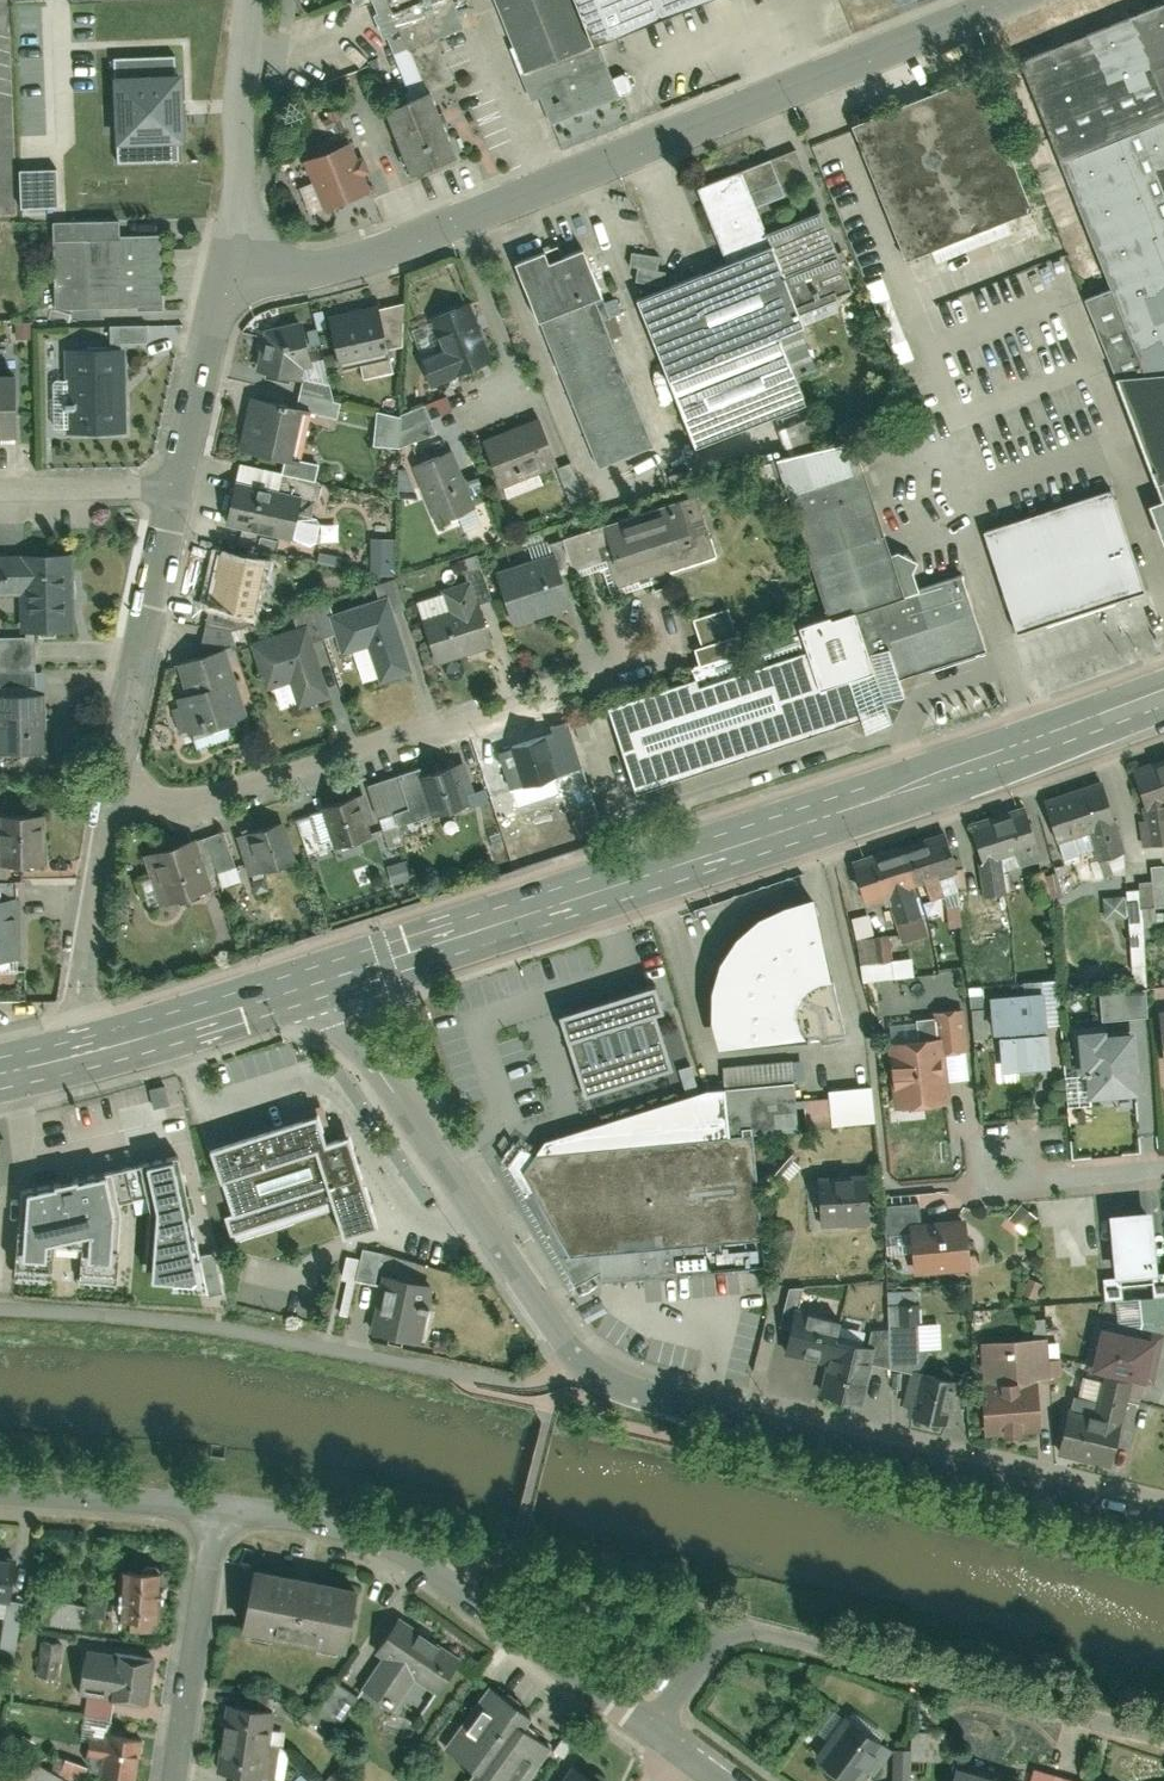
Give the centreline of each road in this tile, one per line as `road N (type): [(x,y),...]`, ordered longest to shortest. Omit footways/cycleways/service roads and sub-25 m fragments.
road 1 (tertiary): [(1163,1521),(631,1393),(579,1362),(321,980)]
road 2 (tertiary): [(1163,703),(321,980)]
road 3 (residential): [(1016,0),(382,253),(306,271),(227,265)]
road 4 (residential): [(652,1728),(724,1610),(1163,1727)]
road 5 (residential): [(111,798),(182,809),(595,674),(639,642)]
road 6 (residential): [(227,265),(111,798)]
road 7 (residential): [(217,1510),(316,1520),(391,1541),(652,1728)]
road 8 (tertiary): [(321,980),(0,1074)]
road 9 (residential): [(217,1510),(176,1780)]
road 10 (residential): [(253,0),(241,192),(227,265)]
road 11 (residential): [(0,1493),(217,1510)]
road 12 (residential): [(1163,1166),(1016,1179),(1005,1169)]
road 13 (residential): [(111,798),(85,945)]

